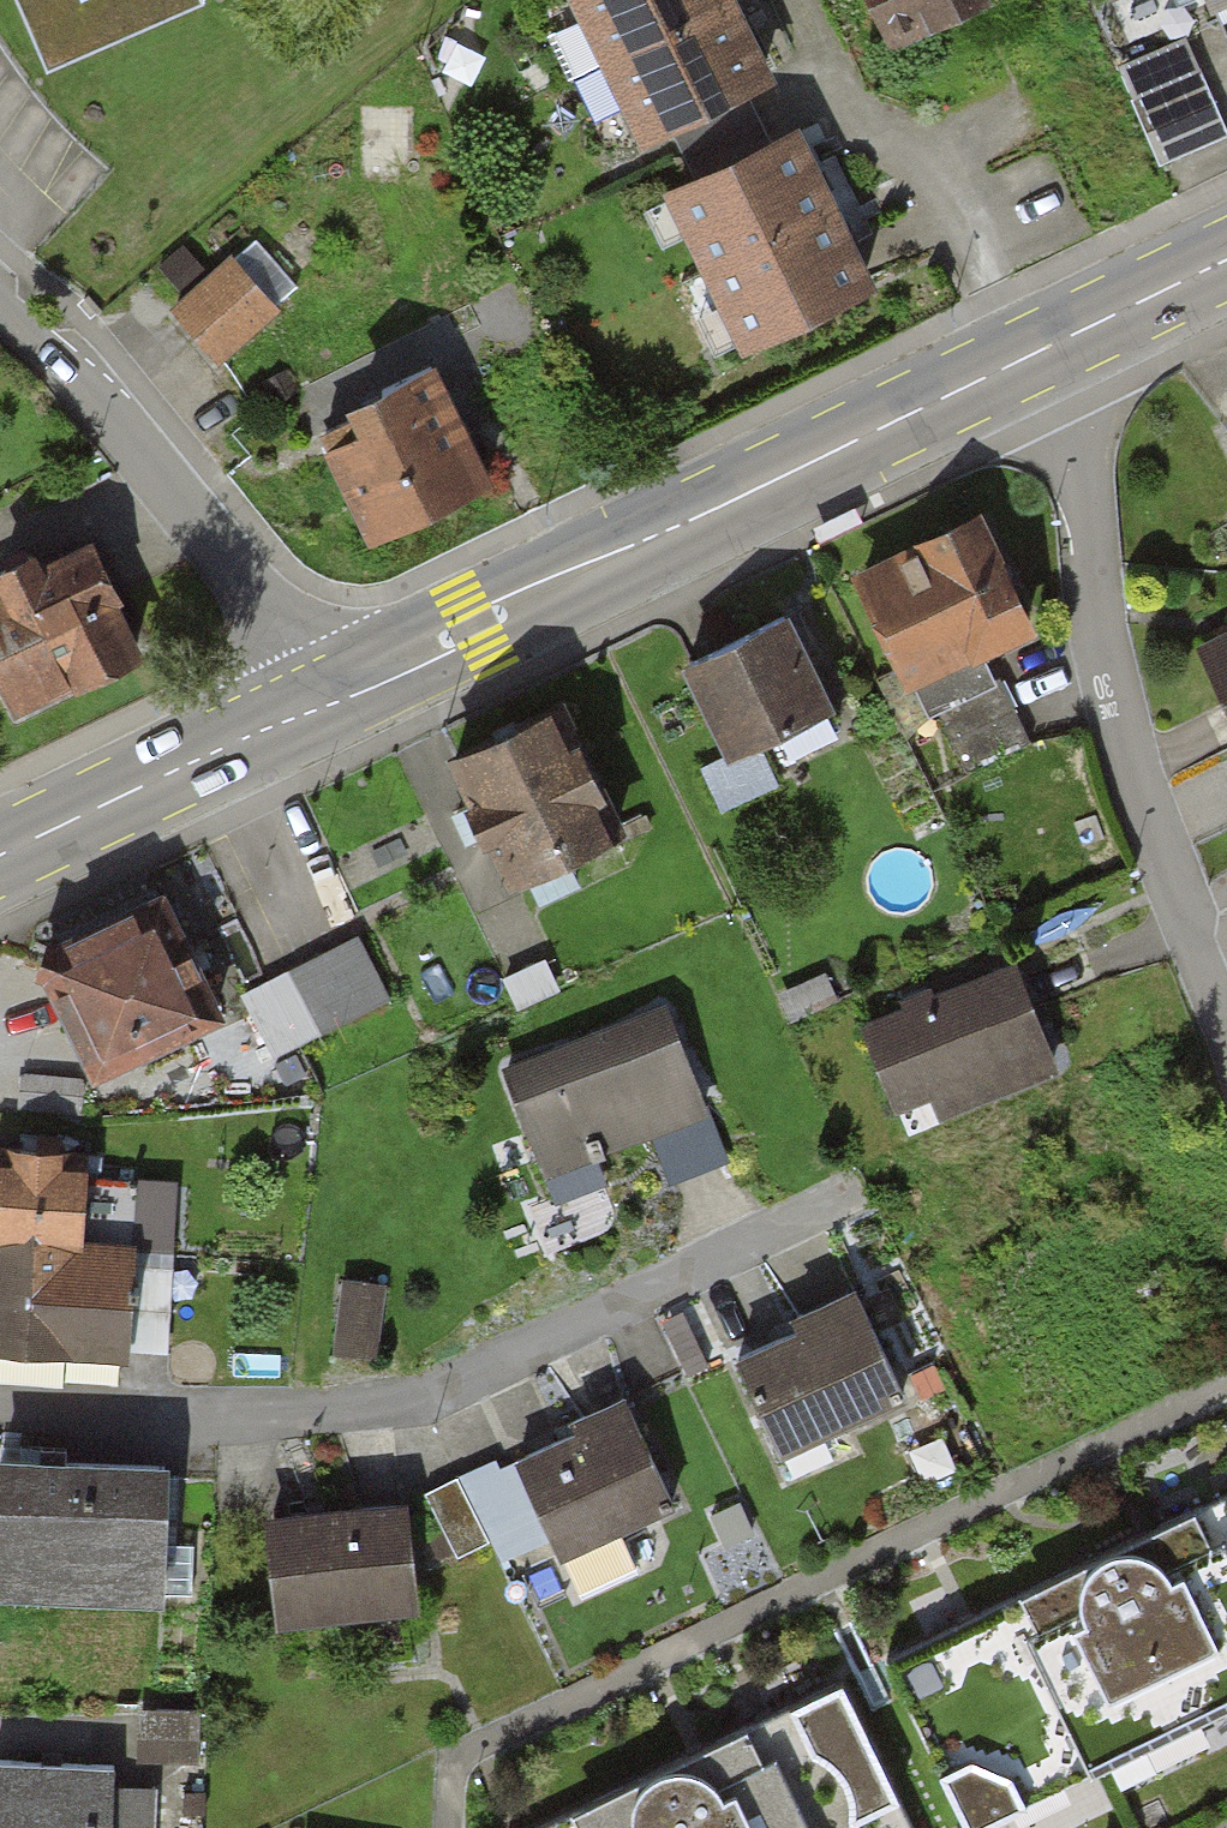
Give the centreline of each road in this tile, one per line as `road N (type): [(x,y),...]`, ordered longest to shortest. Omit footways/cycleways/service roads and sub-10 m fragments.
road 1 (residential): [(1226,1379),(450,1762),(447,1827)]
road 2 (primary): [(323,700),(1040,352)]
road 3 (residential): [(1040,352),(1071,410),(1090,476),(1096,616),(1123,748),(1226,1038)]
road 4 (residential): [(0,308),(78,378),(292,640),(323,700)]
road 5 (primary): [(0,855),(323,700)]
road 6 (primary): [(1040,352),(1226,260)]

